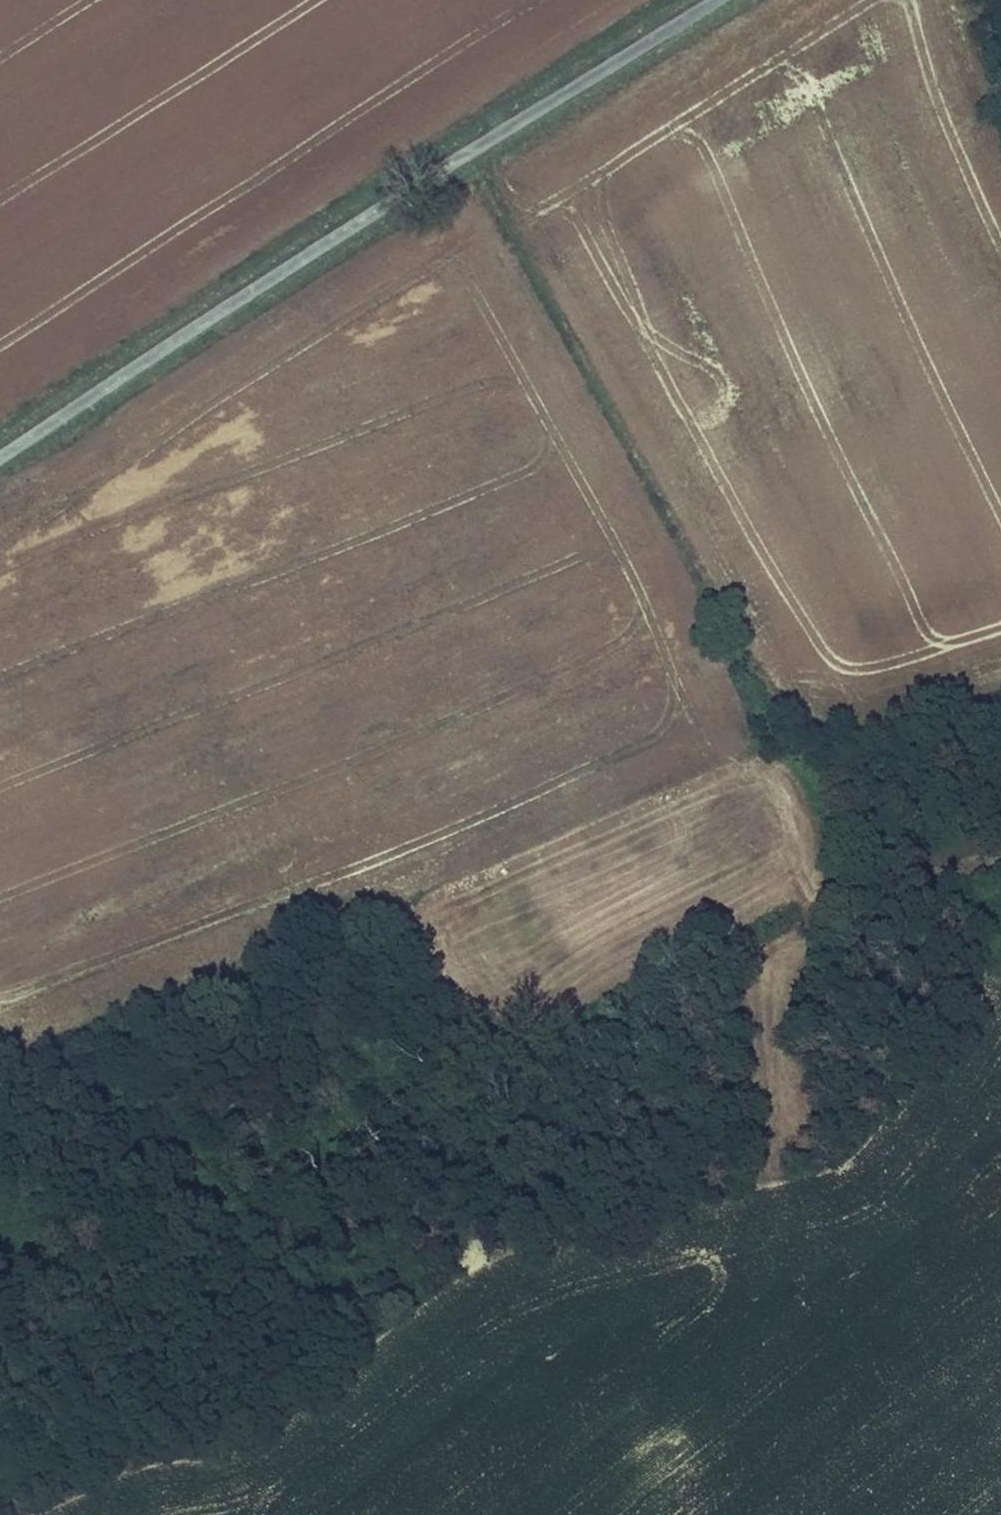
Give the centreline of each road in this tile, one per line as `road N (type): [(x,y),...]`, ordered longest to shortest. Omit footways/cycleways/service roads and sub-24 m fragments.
road 1 (unclassified): [(715,0),(0,459)]

